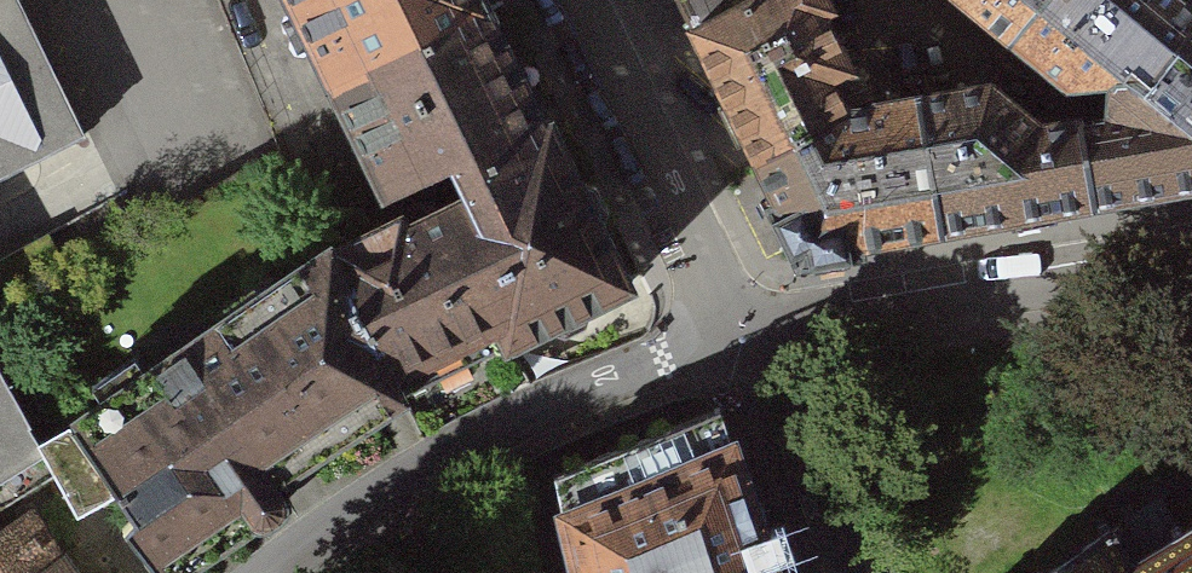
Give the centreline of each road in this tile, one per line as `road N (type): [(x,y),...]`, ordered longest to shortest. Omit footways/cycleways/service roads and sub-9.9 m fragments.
road 1 (residential): [(741,338),(637,369),(474,438),(267,572)]
road 2 (residential): [(1191,257),(741,338)]
road 3 (residential): [(574,0),(741,338)]
road 4 (residential): [(741,338),(830,572)]

